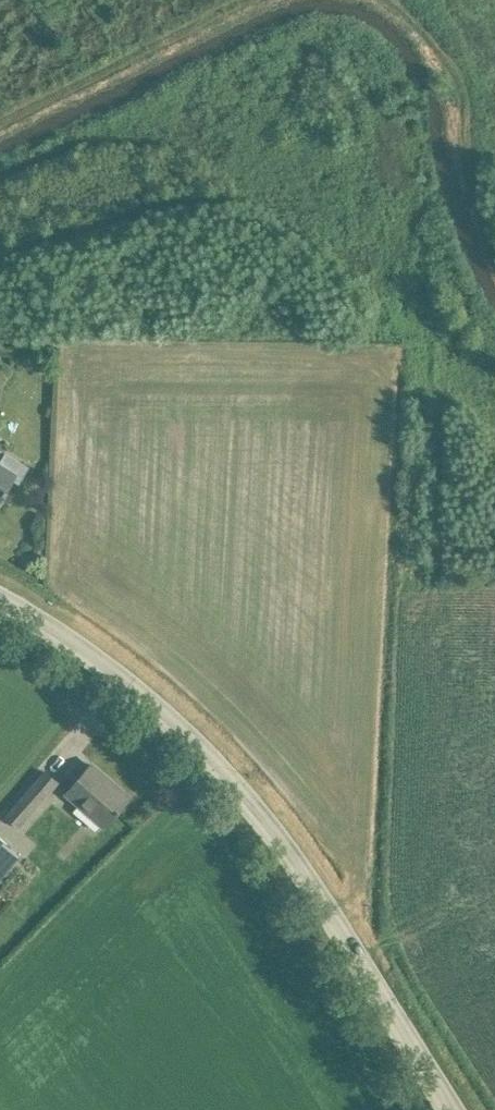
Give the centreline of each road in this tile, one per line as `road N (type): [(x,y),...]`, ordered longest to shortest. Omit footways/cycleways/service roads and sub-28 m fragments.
road 1 (tertiary): [(0,599),(142,698),(242,794),(298,865),(452,1109)]

